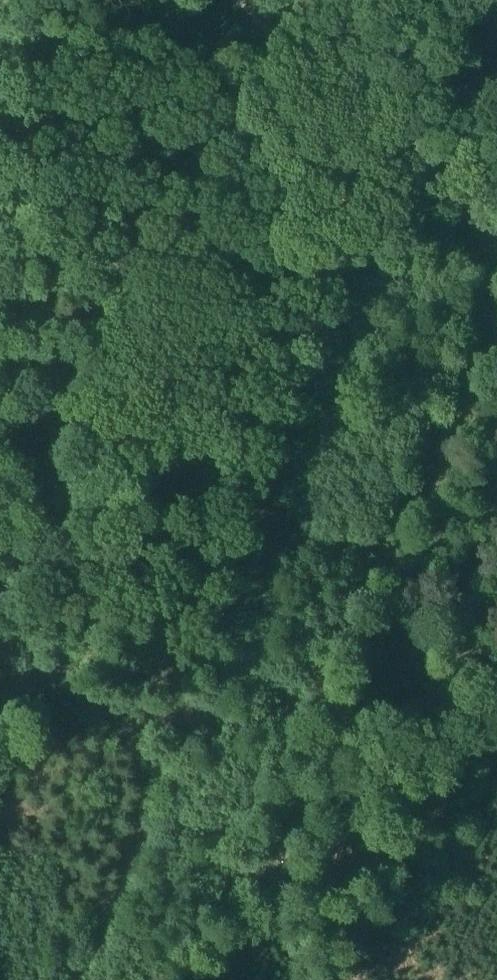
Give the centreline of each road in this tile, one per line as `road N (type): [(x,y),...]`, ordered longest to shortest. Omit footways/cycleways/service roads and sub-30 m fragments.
road 1 (track): [(0,350),(71,0)]
road 2 (track): [(239,0),(335,93)]

